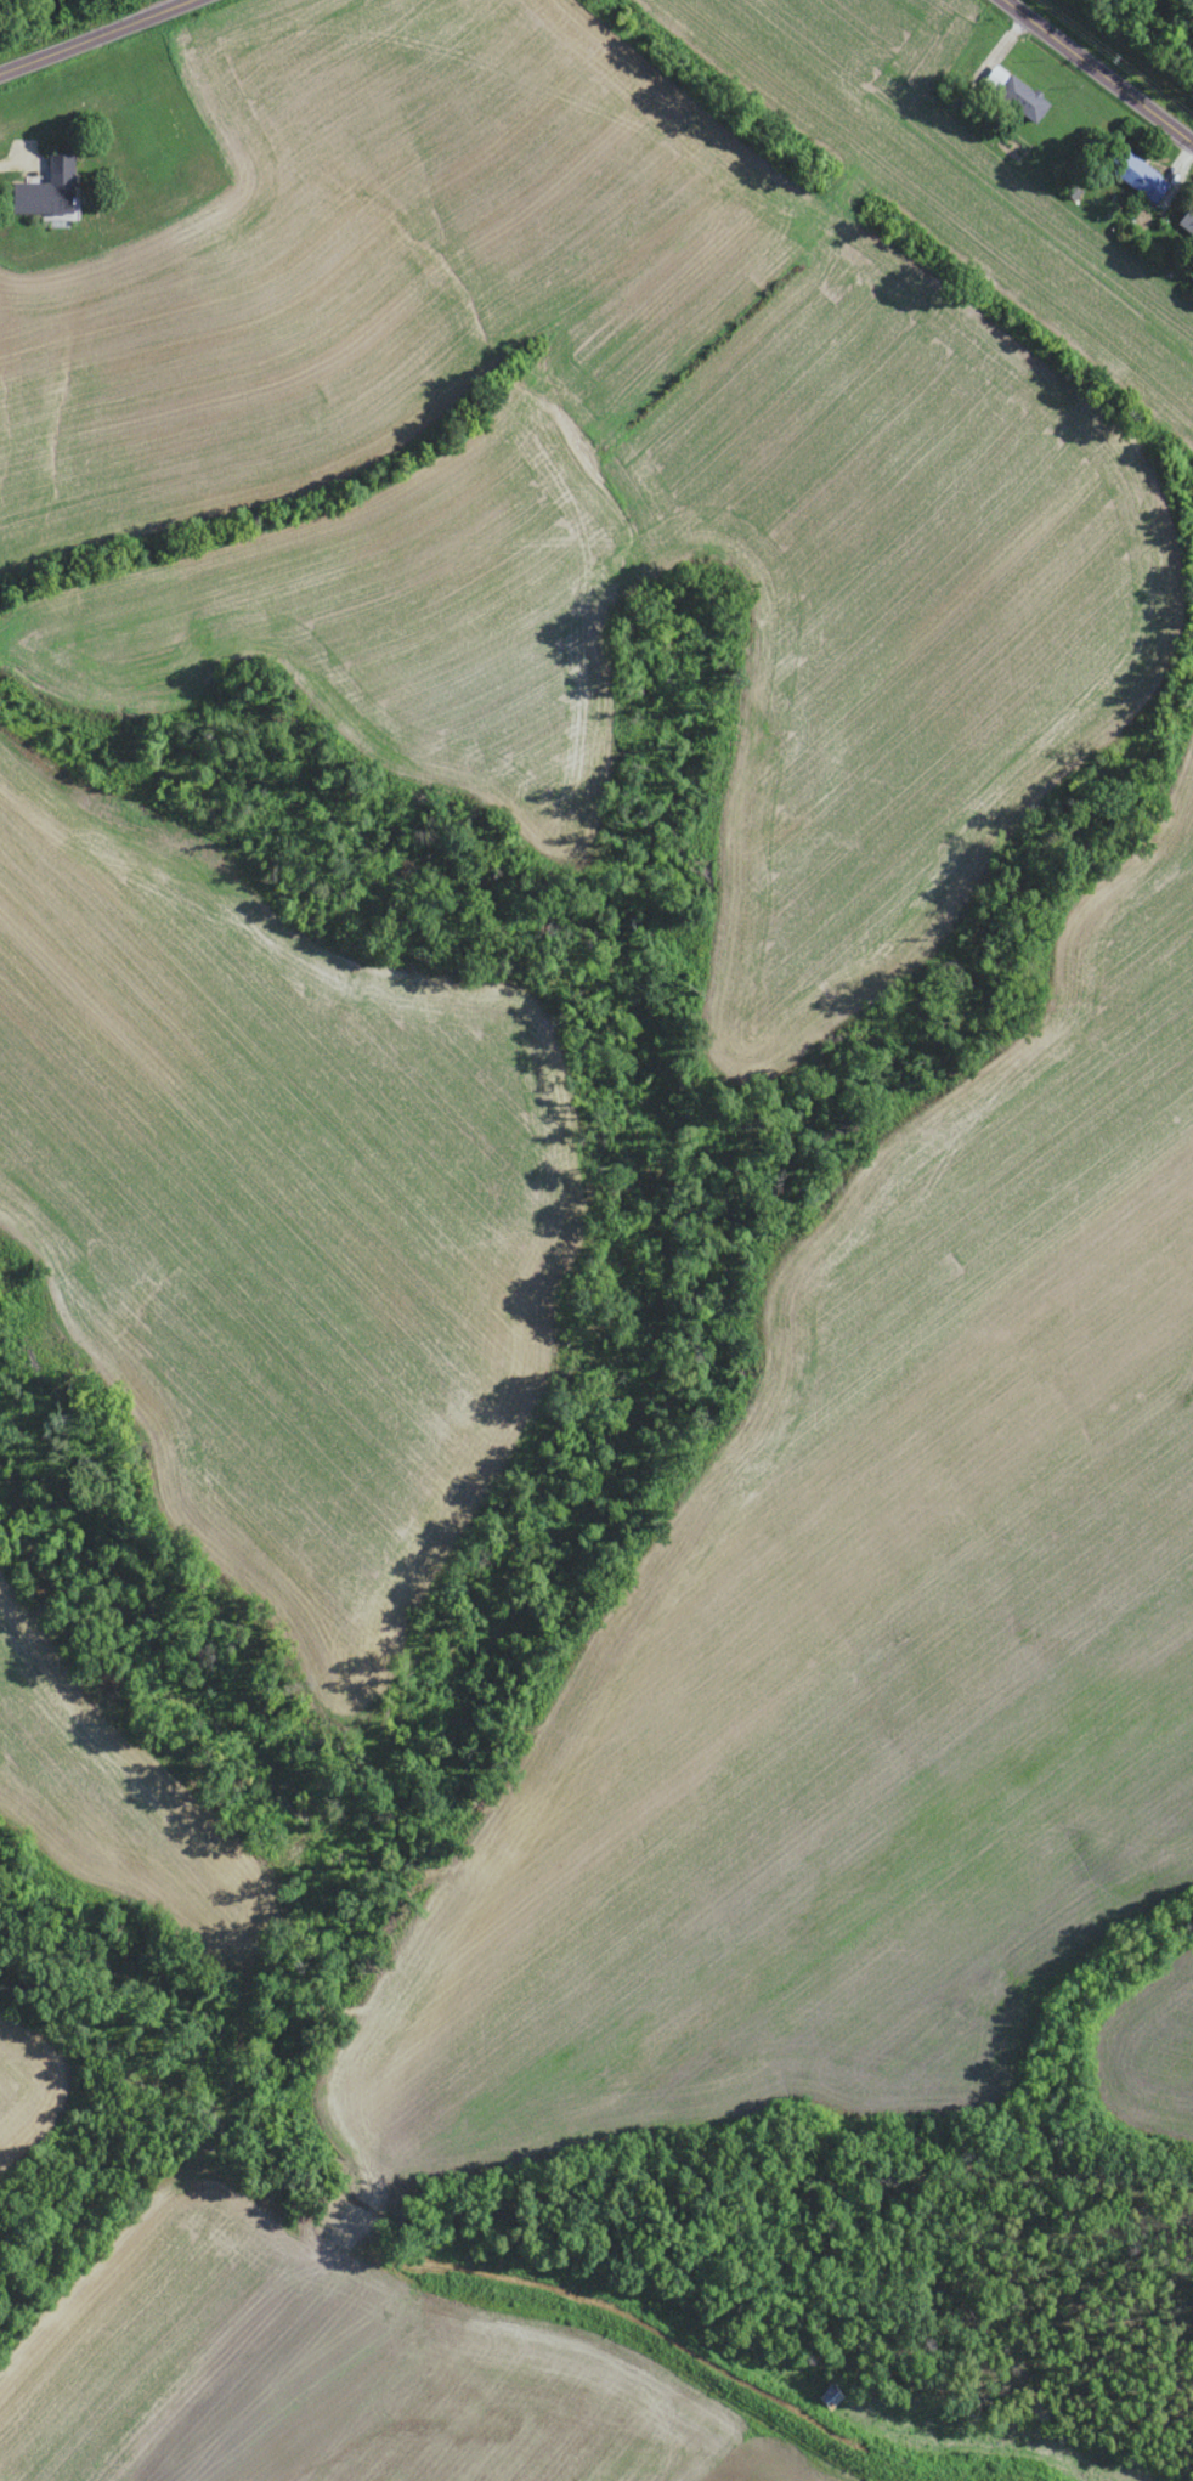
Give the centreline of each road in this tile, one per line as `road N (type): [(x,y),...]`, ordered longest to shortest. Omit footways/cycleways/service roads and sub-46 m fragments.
road 1 (secondary): [(1192,143),(1005,0)]
road 2 (secondary): [(199,0),(0,77)]

